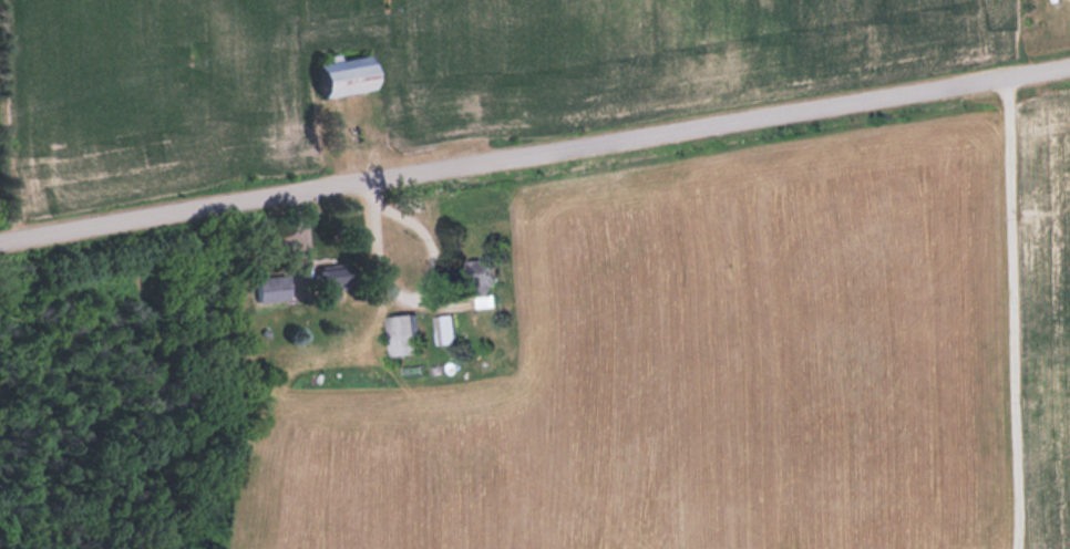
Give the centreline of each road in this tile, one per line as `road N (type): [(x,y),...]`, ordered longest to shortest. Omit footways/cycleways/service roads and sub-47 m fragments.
road 1 (residential): [(0,249),(1069,72)]
road 2 (residential): [(1010,82),(1022,548)]

